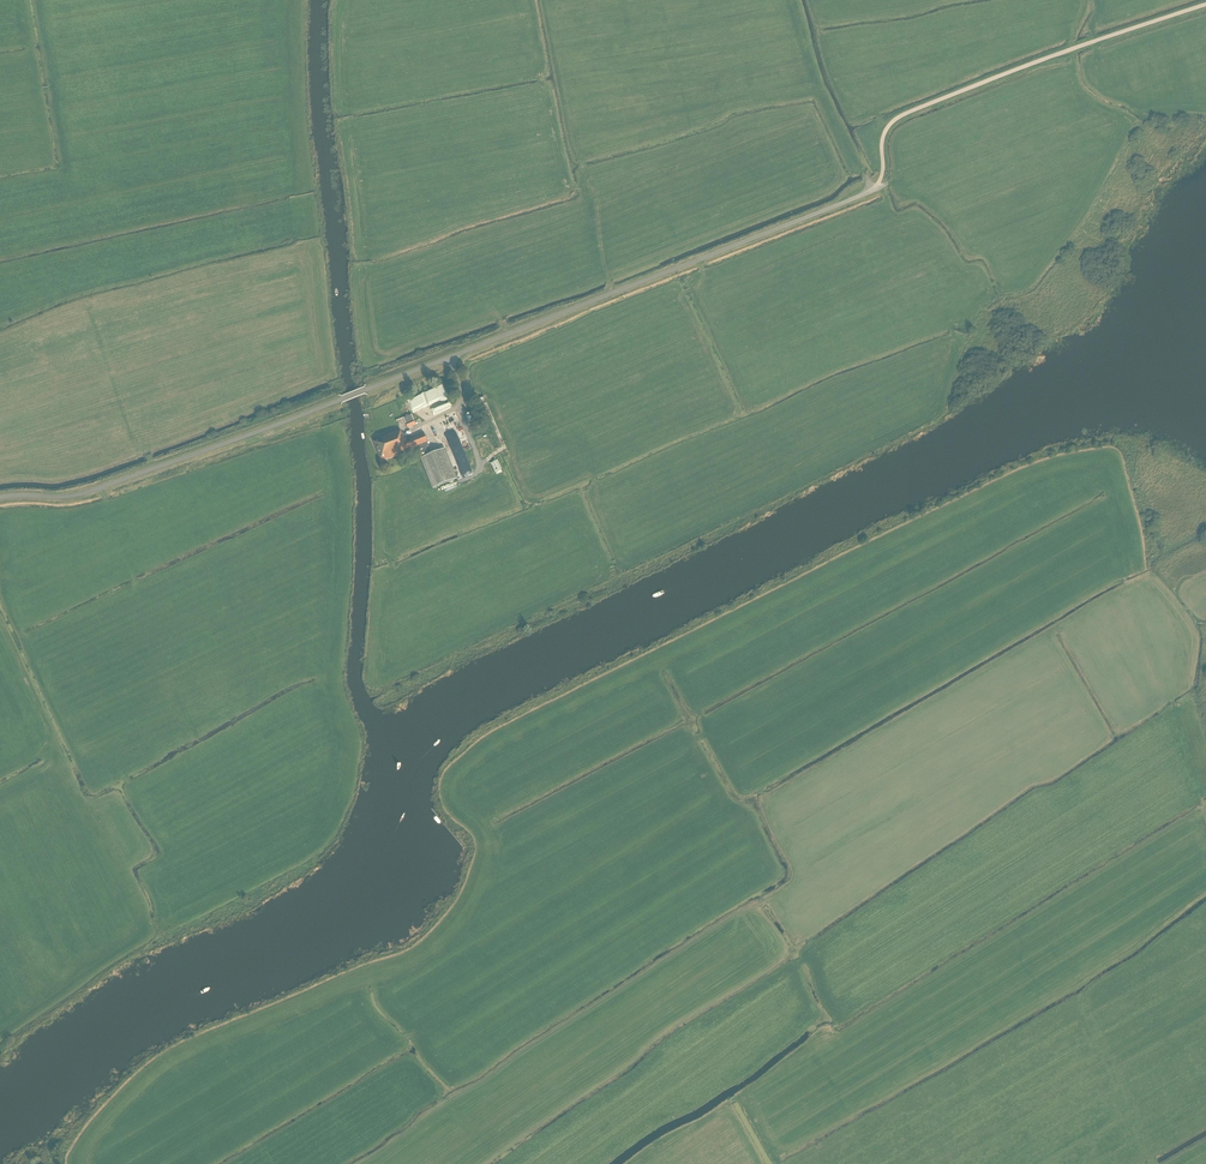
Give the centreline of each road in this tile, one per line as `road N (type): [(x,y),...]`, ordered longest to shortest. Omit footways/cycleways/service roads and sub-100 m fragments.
road 1 (unclassified): [(0,498),(65,497),(210,449),(878,186)]
road 2 (track): [(878,186),(883,135),(899,116),(1205,5)]

